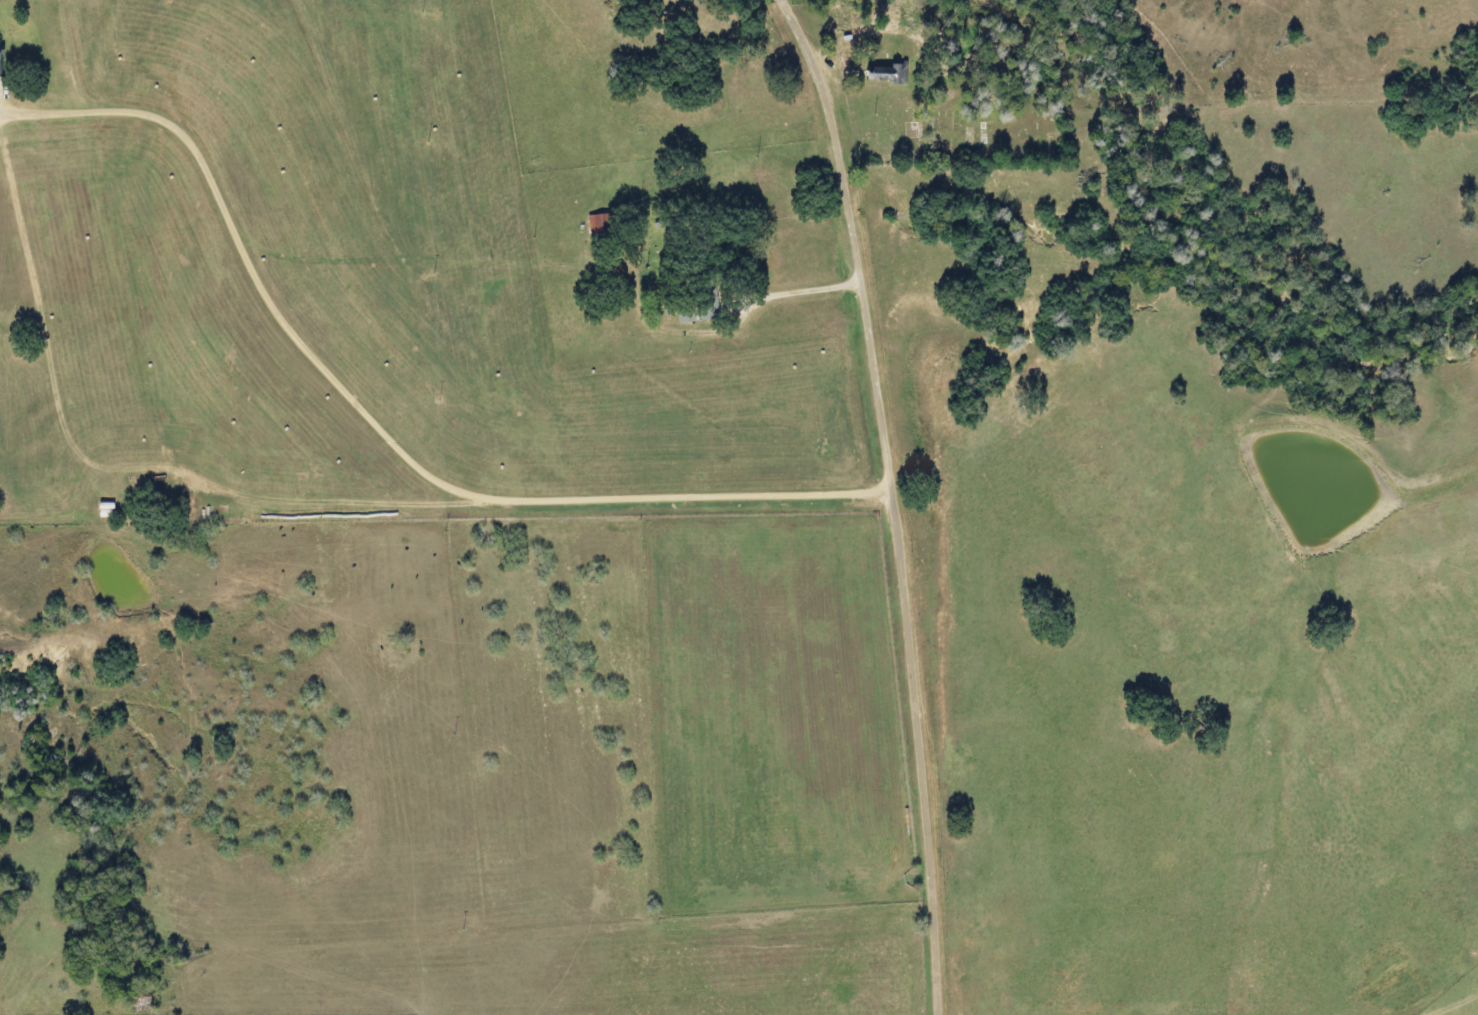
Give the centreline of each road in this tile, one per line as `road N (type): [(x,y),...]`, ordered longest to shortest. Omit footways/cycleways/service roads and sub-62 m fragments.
road 1 (residential): [(939,1014),(913,665),(880,389),(850,189),(814,59),(788,0)]
road 2 (residential): [(90,999),(160,1008),(217,965),(299,942),(794,901),(932,872)]
road 3 (residential): [(1407,1014),(1464,984),(1477,919)]

